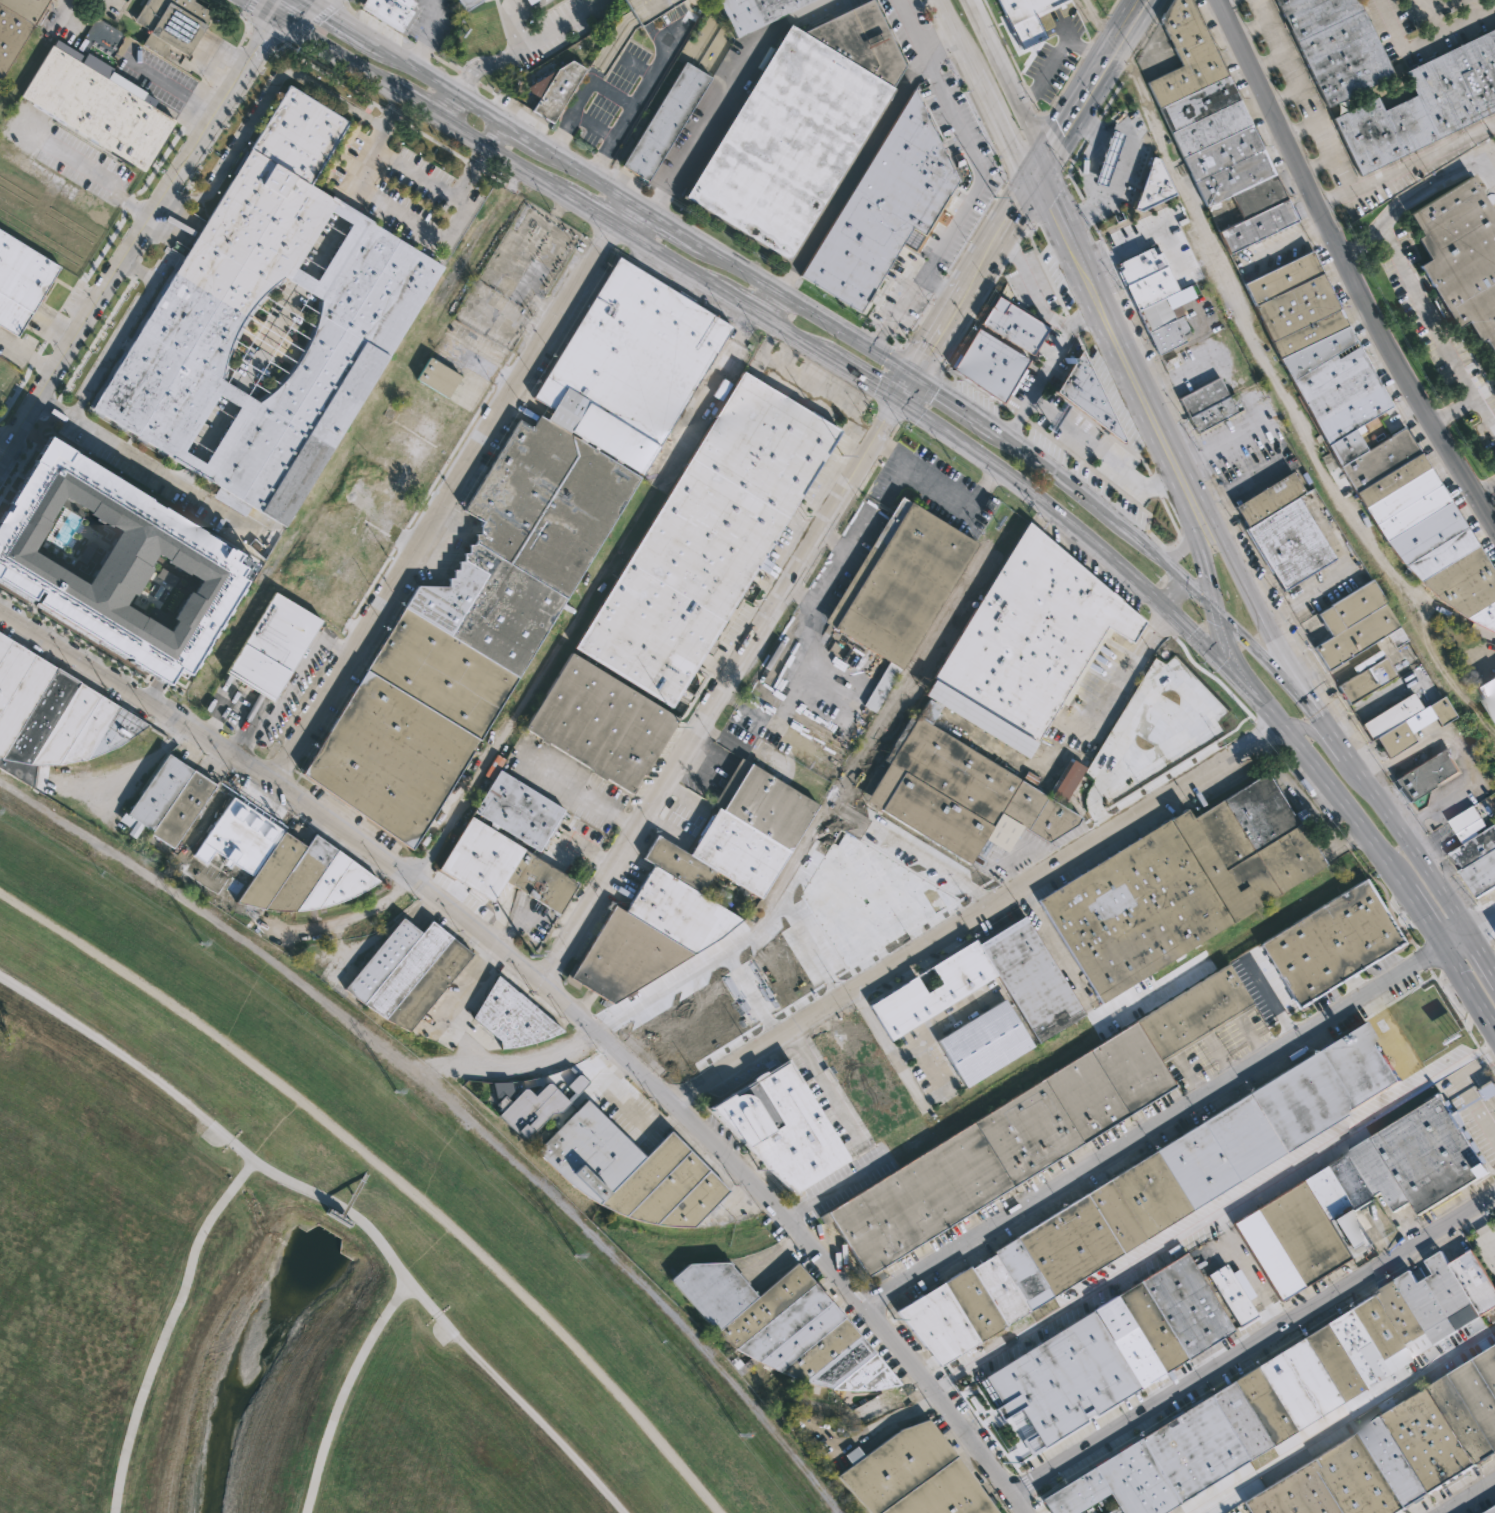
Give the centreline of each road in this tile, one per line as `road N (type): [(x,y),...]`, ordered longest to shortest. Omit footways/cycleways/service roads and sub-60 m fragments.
road 1 (residential): [(1026,1512),(938,1394),(774,1201),(481,930),(363,838),(0,611)]
road 2 (track): [(719,1512),(534,1307),(424,1202),(177,1010),(0,894)]
road 3 (residential): [(670,1102),(1286,728)]
road 4 (residential): [(540,984),(675,786),(899,400)]
road 5 (residential): [(273,784),(629,200)]
road 6 (residential): [(867,1307),(1446,950)]
road 7 (residential): [(1494,531),(1350,285),(1216,0)]
road 8 (residential): [(1013,1496),(1494,1194)]
road 9 (tertiary): [(1194,480),(967,0)]
road 10 (residential): [(0,466),(277,18)]
road 11 (tertiary): [(1030,190),(1190,529)]
road 12 (primary): [(1494,976),(1290,683)]
road 13 (primary): [(899,400),(1168,606)]
road 14 (track): [(0,980),(208,1124)]
road 15 (secondary): [(899,400),(1030,190)]
road 16 (track): [(456,1336),(621,1512)]
road 17 (primary): [(913,375),(712,251)]
road 18 (tertiary): [(1290,683),(1194,480)]
road 19 (primary): [(1286,728),(1389,862)]
road 20 (tertiary): [(1190,529),(1225,646),(1247,686)]
road 21 (primary): [(1290,683),(1180,580)]
road 22 (primary): [(1096,507),(975,419)]
road 23 (primary): [(442,121),(560,195)]
road 24 (primary): [(277,18),(392,89)]
road 25 (tertiary): [(972,69),(1030,190)]
road 26 (primary): [(501,119),(390,50)]

